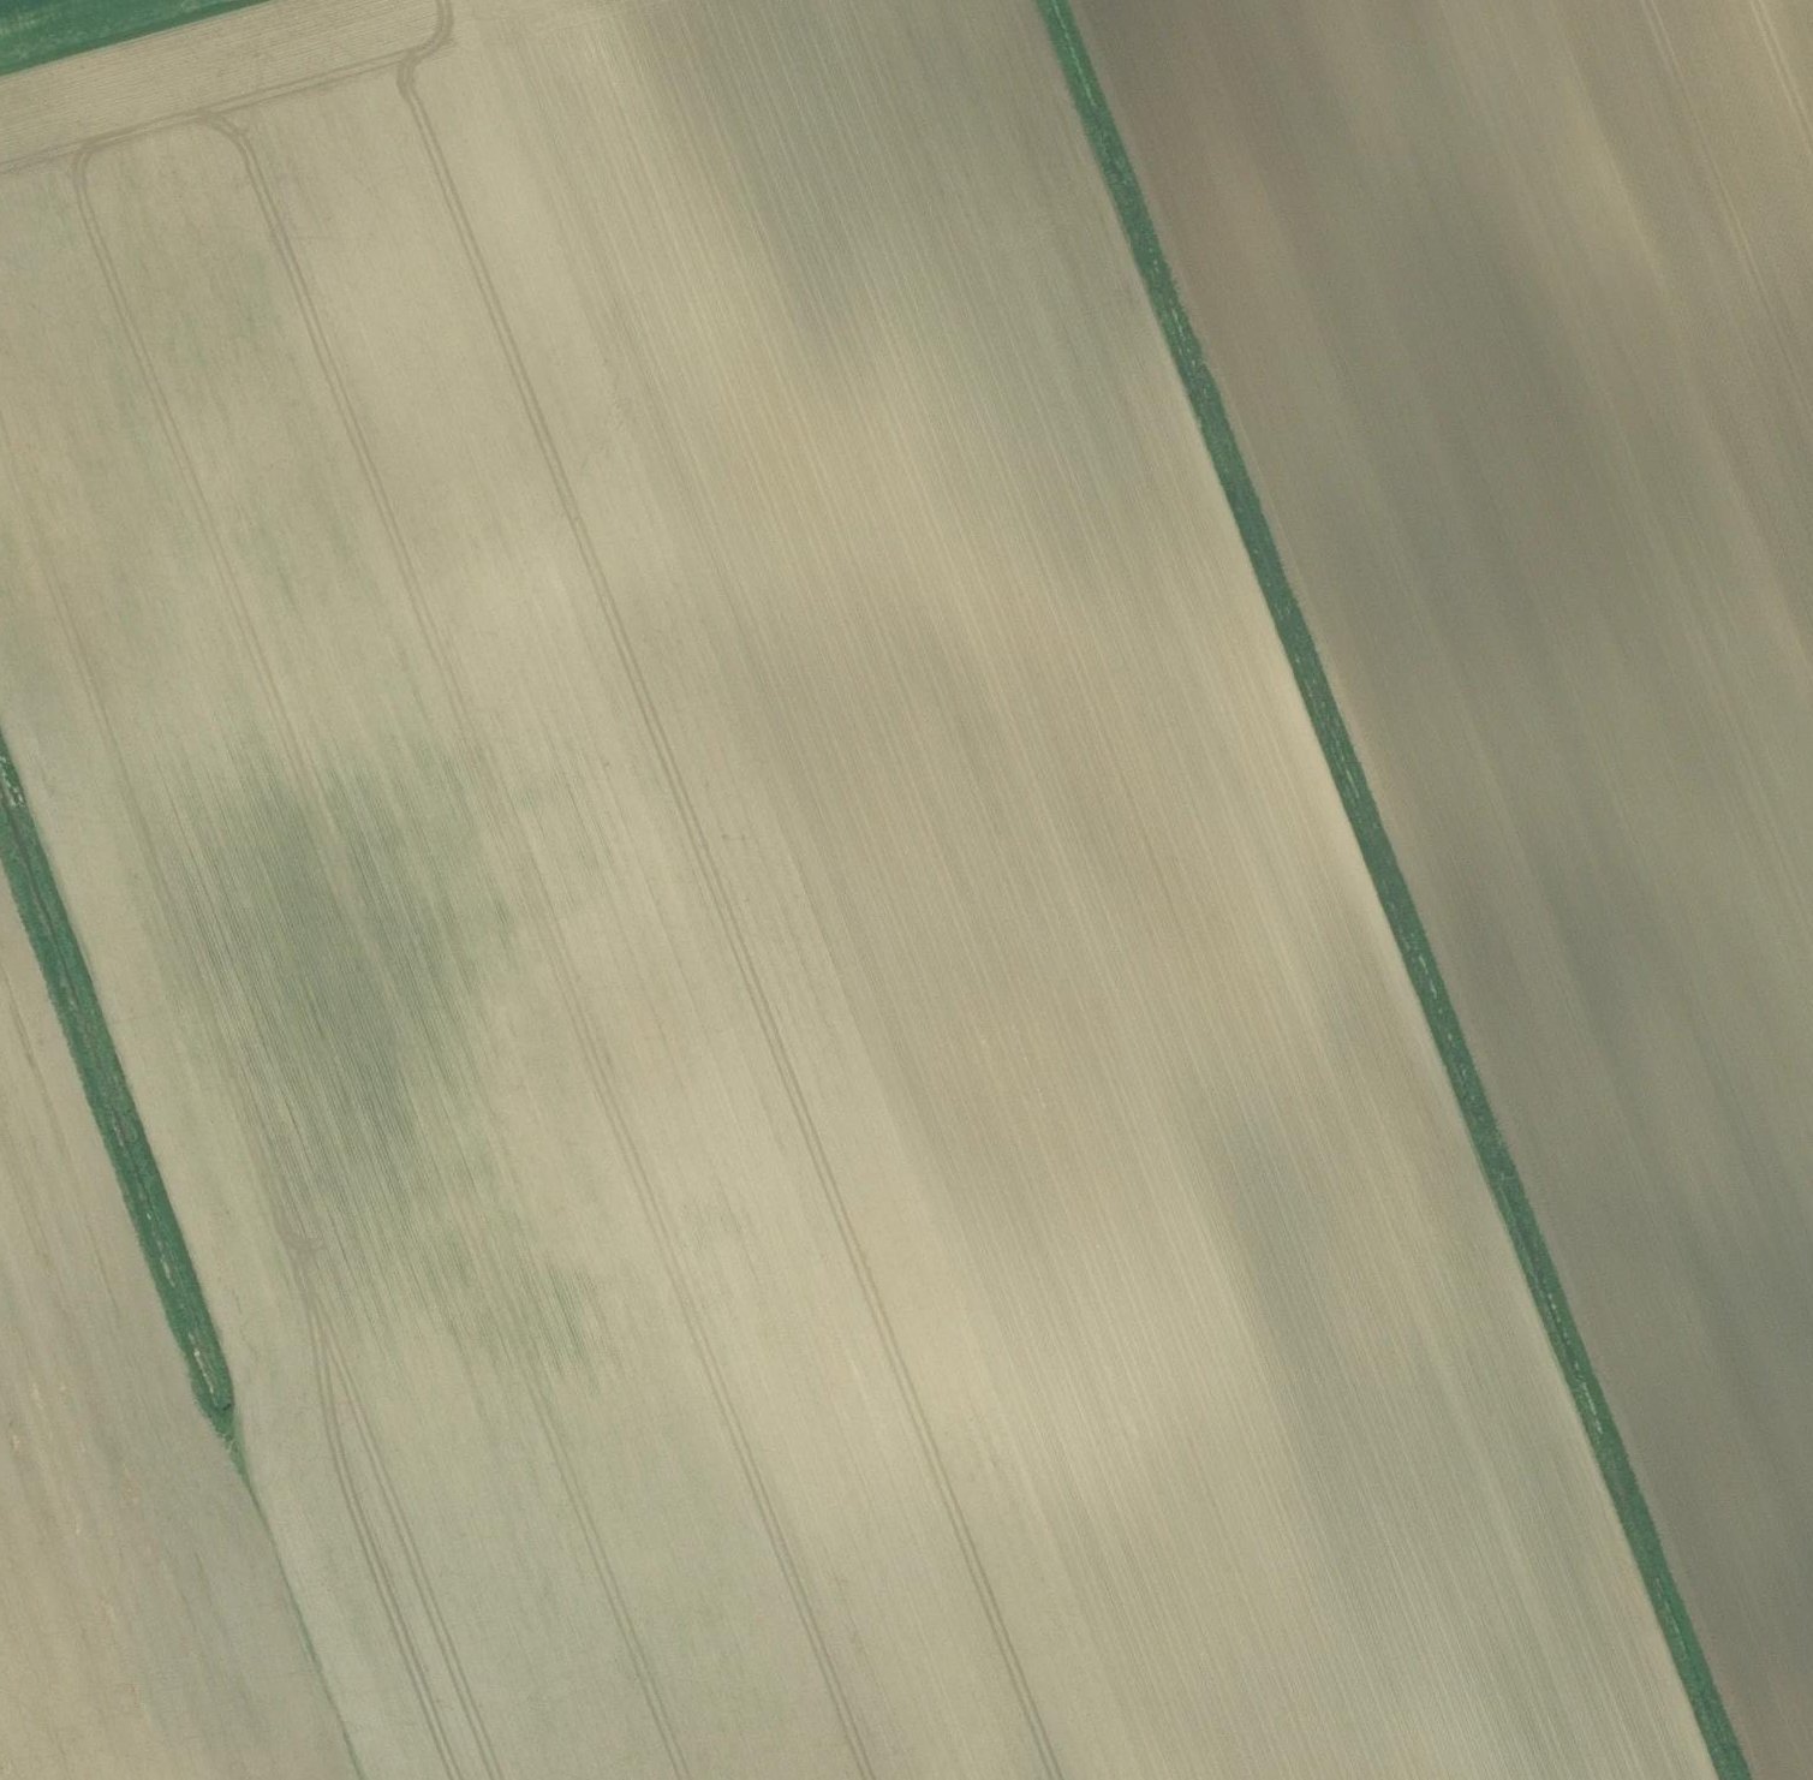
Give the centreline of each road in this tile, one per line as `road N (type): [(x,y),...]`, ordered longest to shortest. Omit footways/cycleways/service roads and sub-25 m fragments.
road 1 (track): [(0,51),(172,0)]

